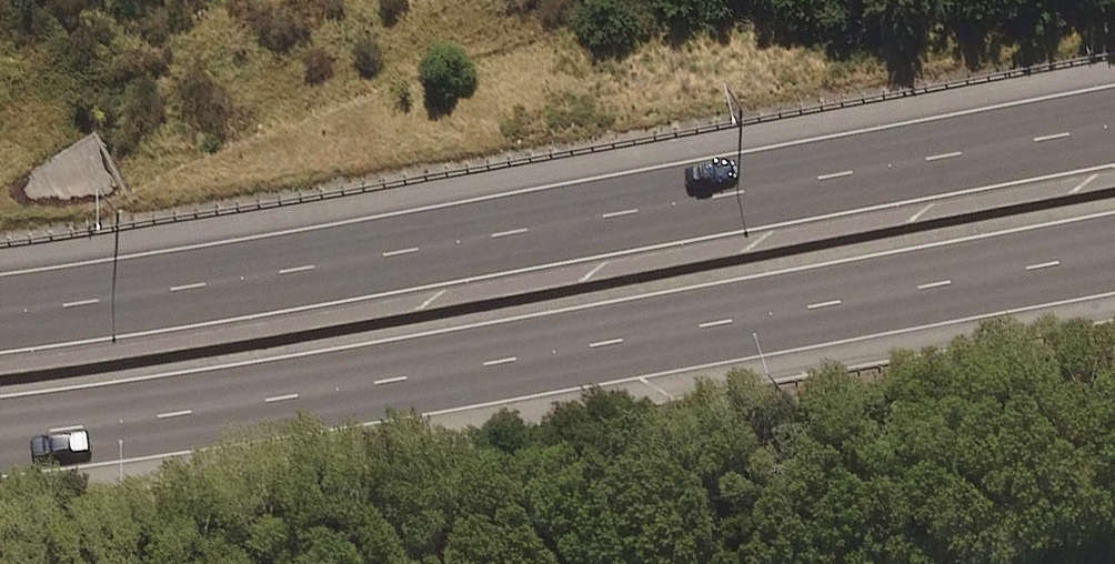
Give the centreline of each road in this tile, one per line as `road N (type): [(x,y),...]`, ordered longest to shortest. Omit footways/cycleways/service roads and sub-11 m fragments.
road 1 (motorway): [(1114,249),(236,404),(0,433)]
road 2 (motorway): [(0,311),(326,266),(1114,127)]

